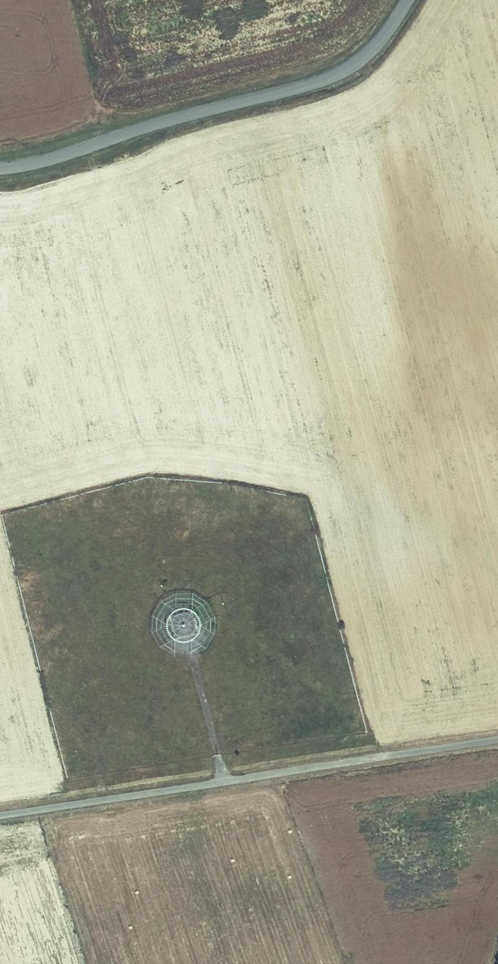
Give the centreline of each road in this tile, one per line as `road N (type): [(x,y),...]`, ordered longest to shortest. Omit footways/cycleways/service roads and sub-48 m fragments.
road 1 (unclassified): [(497,737),(0,817)]
road 2 (tertiary): [(0,168),(37,165),(330,78),(371,54),(408,0)]

